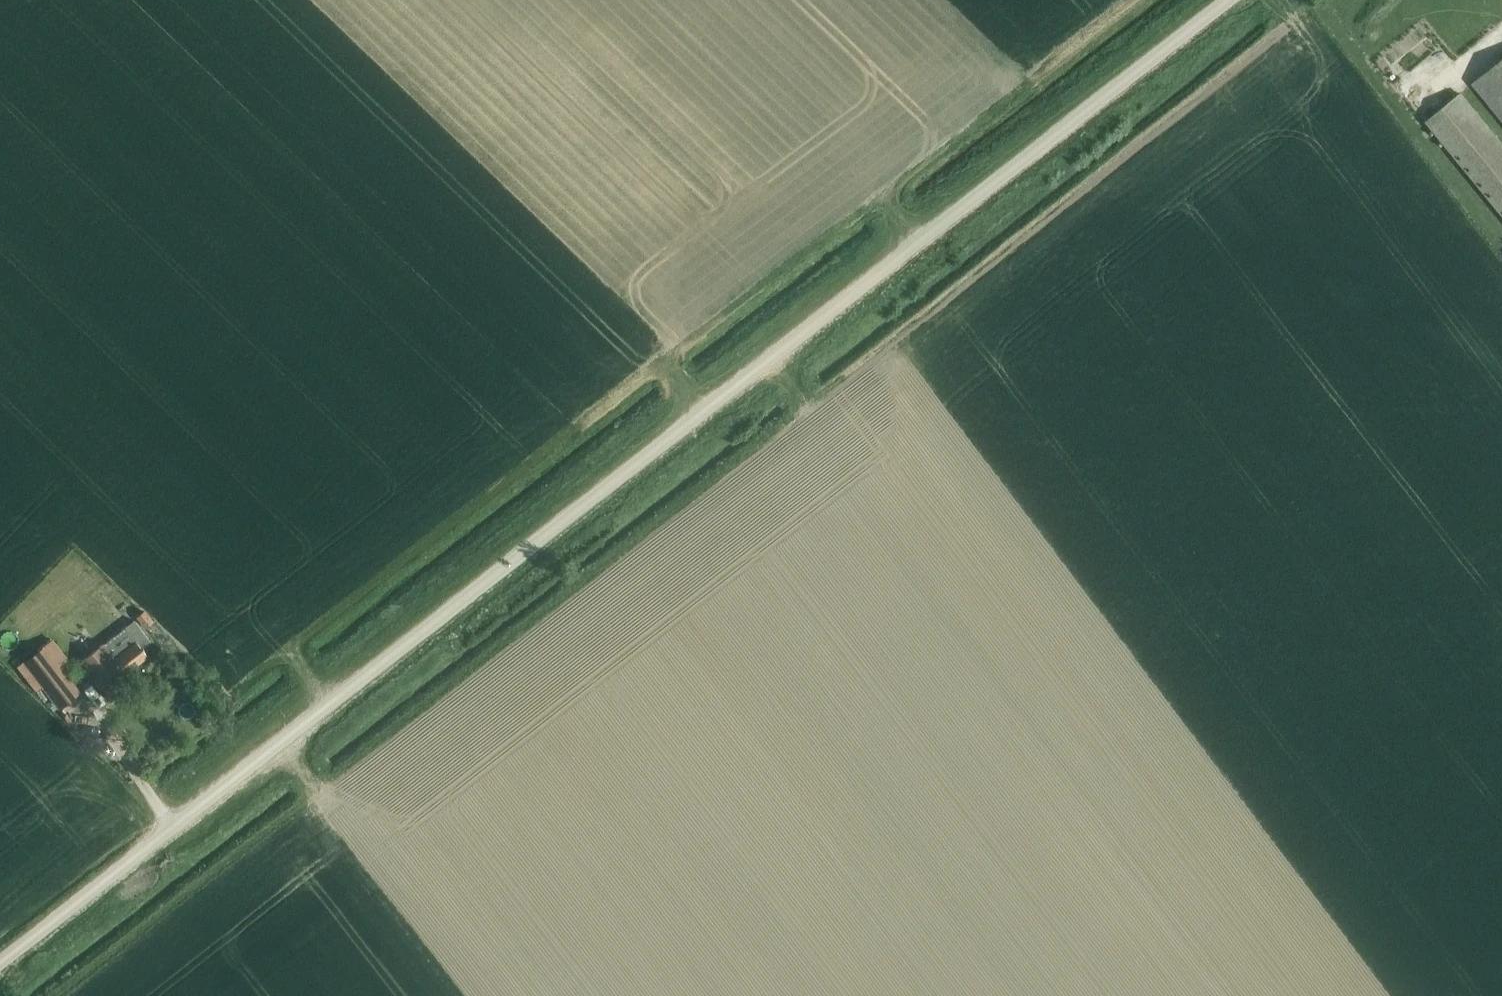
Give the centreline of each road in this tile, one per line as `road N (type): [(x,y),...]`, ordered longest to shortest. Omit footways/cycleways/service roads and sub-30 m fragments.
road 1 (unclassified): [(0,963),(1226,0)]

